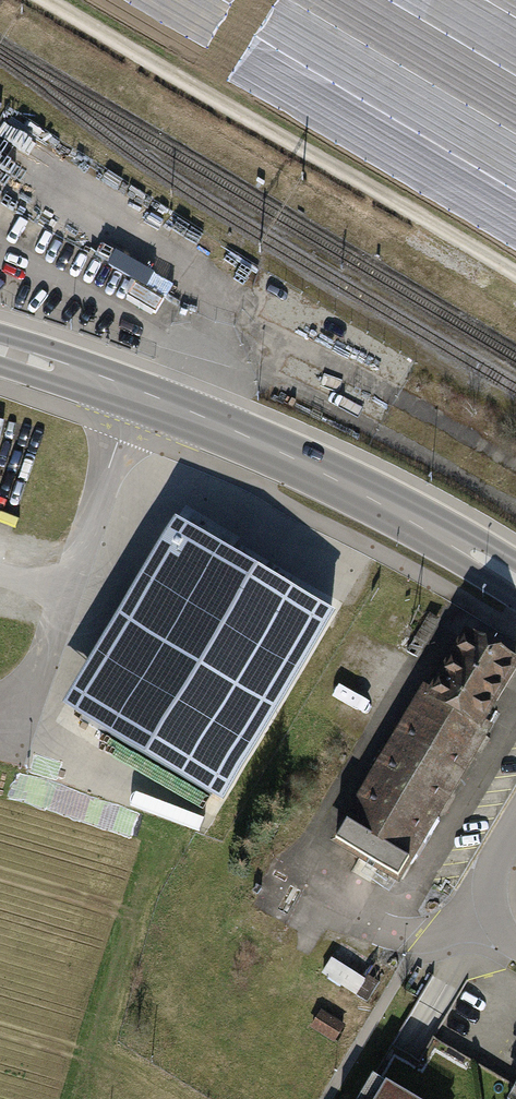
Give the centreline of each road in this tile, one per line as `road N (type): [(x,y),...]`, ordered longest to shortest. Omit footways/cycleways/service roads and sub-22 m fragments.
road 1 (primary): [(0,348),(202,416),(398,511),(515,585)]
road 2 (track): [(42,0),(515,273)]
road 3 (residential): [(515,824),(488,887),(499,931),(515,949)]

